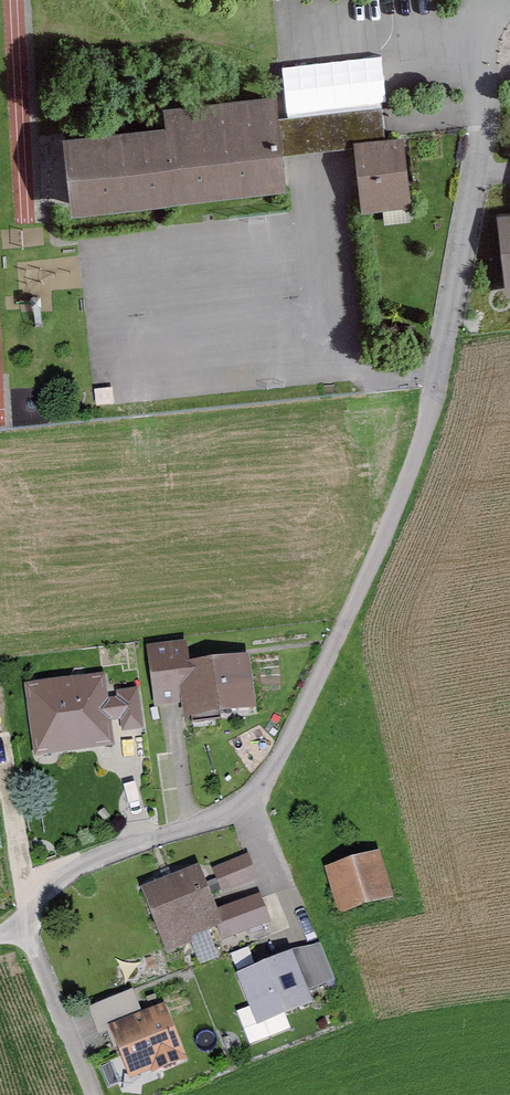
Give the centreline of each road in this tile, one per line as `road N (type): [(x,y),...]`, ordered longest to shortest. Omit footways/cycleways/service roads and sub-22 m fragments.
road 1 (residential): [(28,928),(40,897),(80,867),(256,805),(328,672),(441,397),(496,16),(505,0)]
road 2 (unclassified): [(92,1094),(28,928)]

